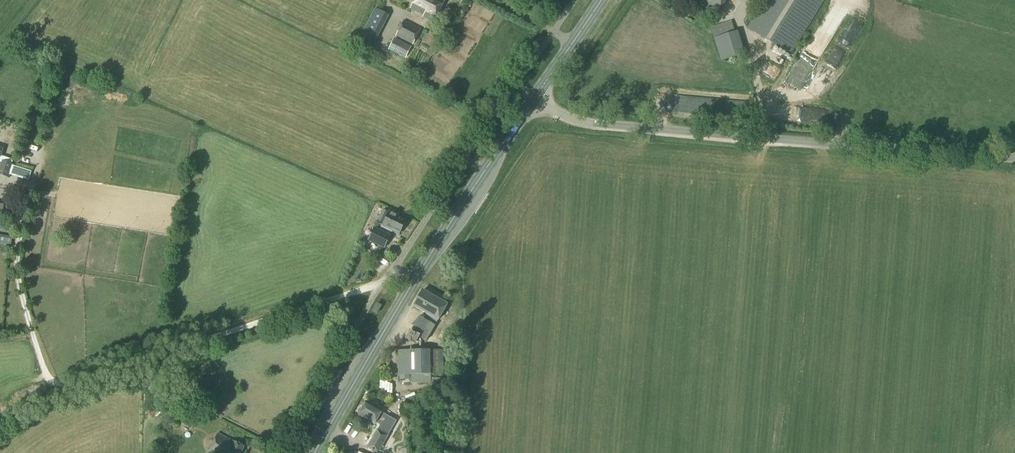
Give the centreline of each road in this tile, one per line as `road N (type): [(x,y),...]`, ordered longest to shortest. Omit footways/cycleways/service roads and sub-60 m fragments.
road 1 (unclassified): [(1014,159),(615,127),(533,105)]
road 2 (primary): [(316,452),(431,253),(533,105)]
road 3 (primary): [(533,105),(603,0)]

